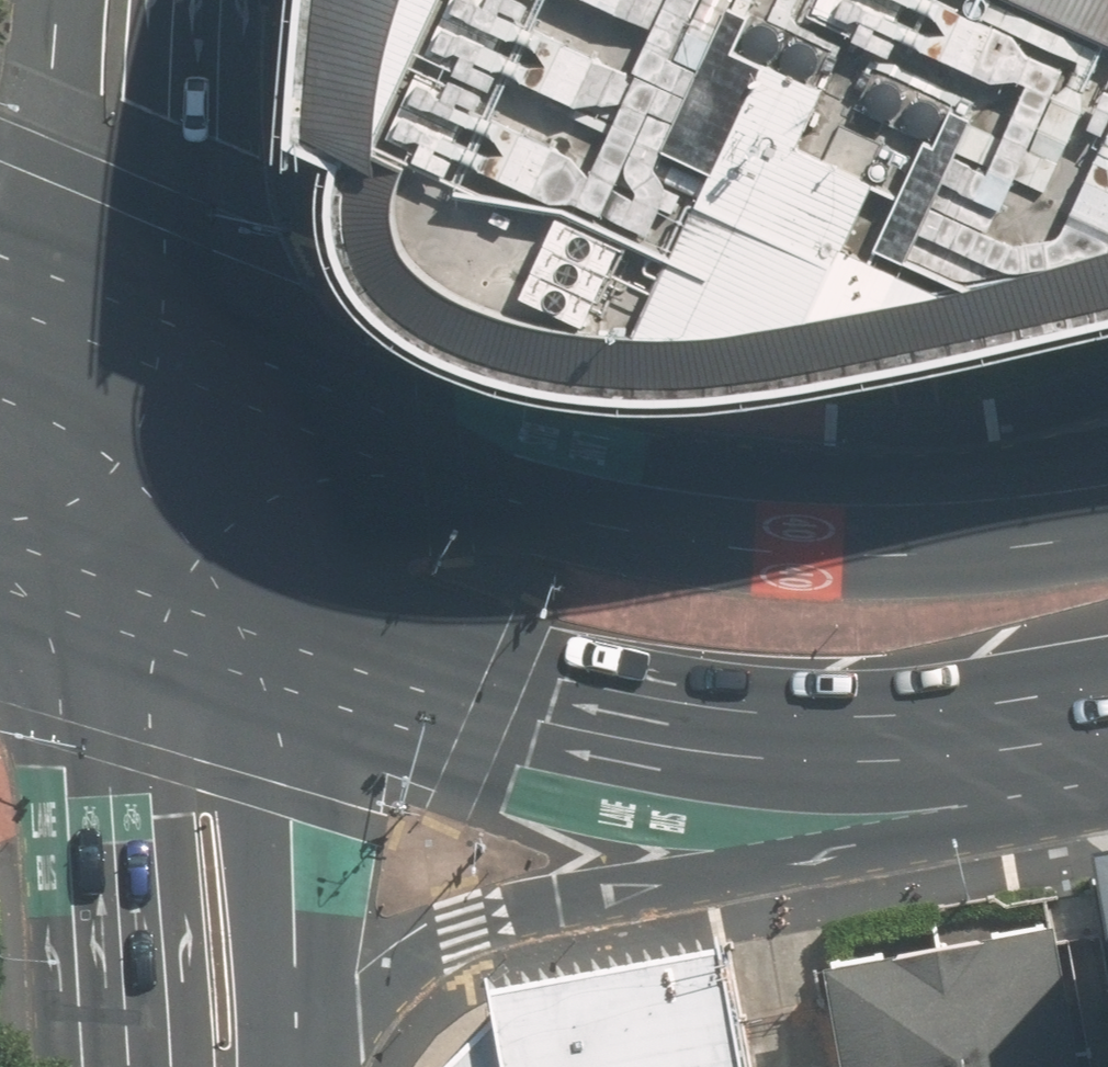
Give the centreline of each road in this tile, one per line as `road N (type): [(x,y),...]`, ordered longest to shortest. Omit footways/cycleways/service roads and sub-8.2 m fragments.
road 1 (primary): [(1107,745),(874,829),(460,927),(267,1065)]
road 2 (primary): [(224,398),(444,478),(655,520),(849,539),(974,532),(1107,511)]
road 3 (primary): [(1107,727),(901,744),(671,738),(502,709),(290,640)]
road 4 (secondary): [(173,1066),(150,983),(123,583)]
road 5 (secondary): [(290,640),(286,930),(267,1065)]
road 6 (secondary): [(115,20),(224,398)]
road 7 (secondary): [(100,350),(99,182),(115,20)]
road 8 (secondary): [(224,398),(290,640)]
road 9 (secondary): [(123,583),(100,350)]
road 10 (primary): [(290,640),(123,583)]
road 11 (primary): [(100,350),(224,398)]
road 12 (primary): [(123,583),(0,543)]

